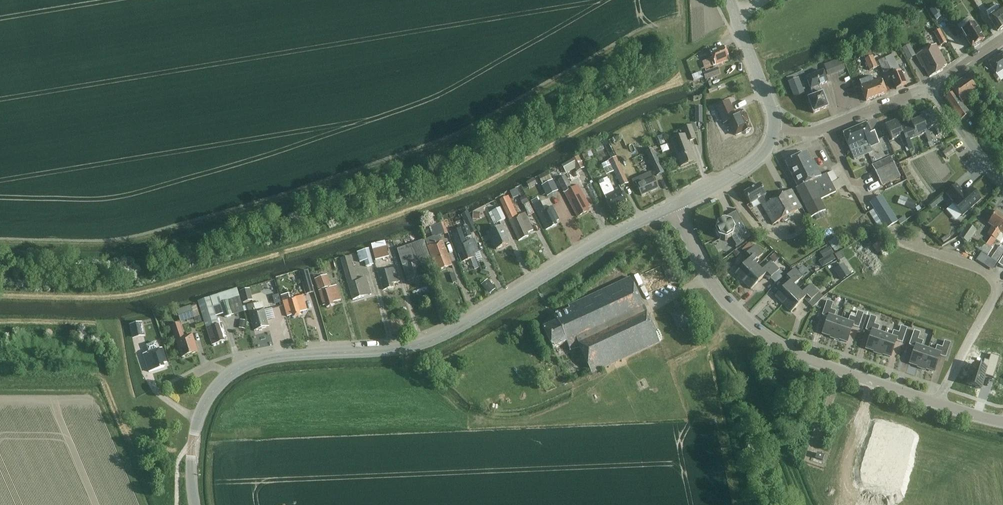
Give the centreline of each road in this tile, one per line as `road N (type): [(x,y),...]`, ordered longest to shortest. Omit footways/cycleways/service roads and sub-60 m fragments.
road 1 (tertiary): [(195,504),(198,420),(240,366),(427,342),(673,206)]
road 2 (unclassified): [(1002,421),(775,342),(736,313),(708,277),(673,206)]
road 3 (residential): [(774,128),(816,131),(933,86)]
road 4 (tertiary): [(774,128),(729,0)]
road 5 (tertiary): [(673,206),(753,162),(774,128)]

